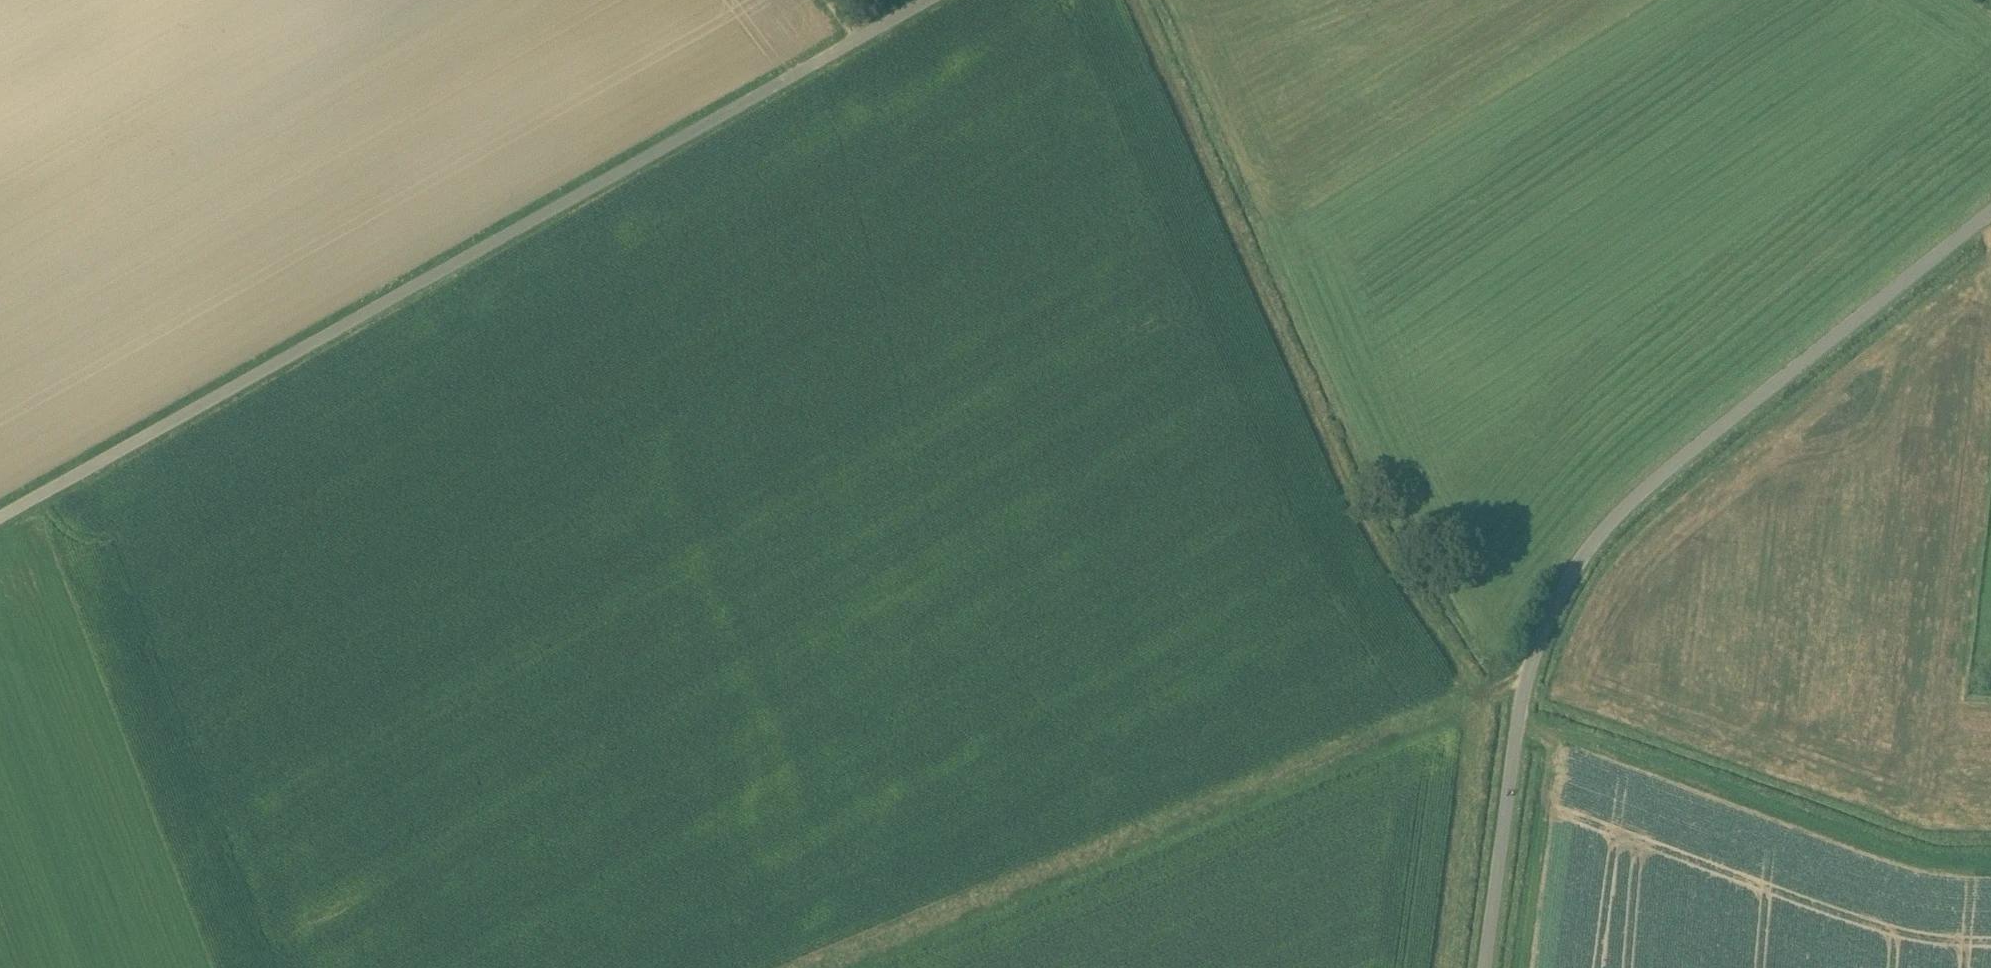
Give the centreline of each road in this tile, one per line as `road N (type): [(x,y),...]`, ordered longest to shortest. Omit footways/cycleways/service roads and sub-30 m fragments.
road 1 (unclassified): [(0,515),(924,0)]
road 2 (unclassified): [(1486,967),(1527,676),(1559,597),(1594,542),(1641,494),(1990,208)]
road 3 (track): [(1527,676),(810,967)]

